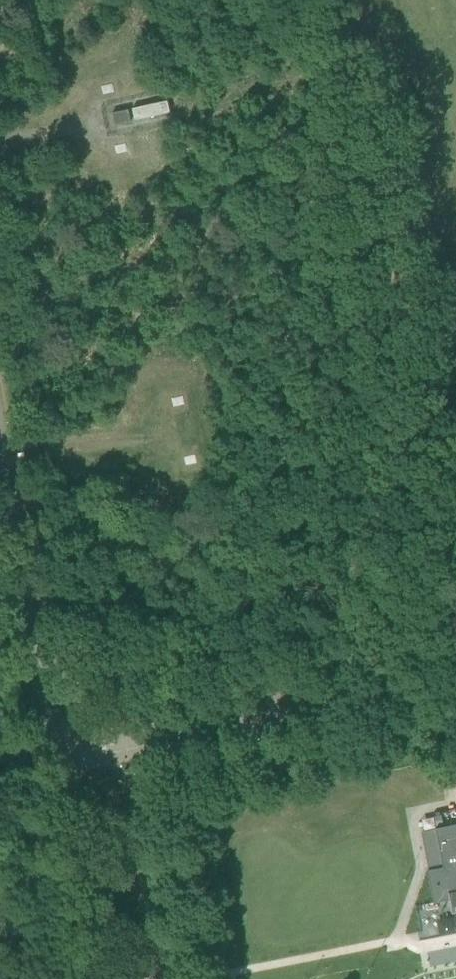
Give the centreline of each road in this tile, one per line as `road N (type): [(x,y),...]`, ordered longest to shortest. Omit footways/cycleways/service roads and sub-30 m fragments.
road 1 (track): [(338,0),(394,306),(397,381),(393,445),(376,509),(326,627)]
road 2 (unclassified): [(57,758),(455,682)]
road 3 (track): [(347,69),(111,134),(0,144)]
road 4 (unclassified): [(0,464),(57,758)]
road 5 (track): [(117,746),(111,713),(122,689),(158,670),(326,627)]
road 6 (unclassified): [(57,758),(102,978)]

